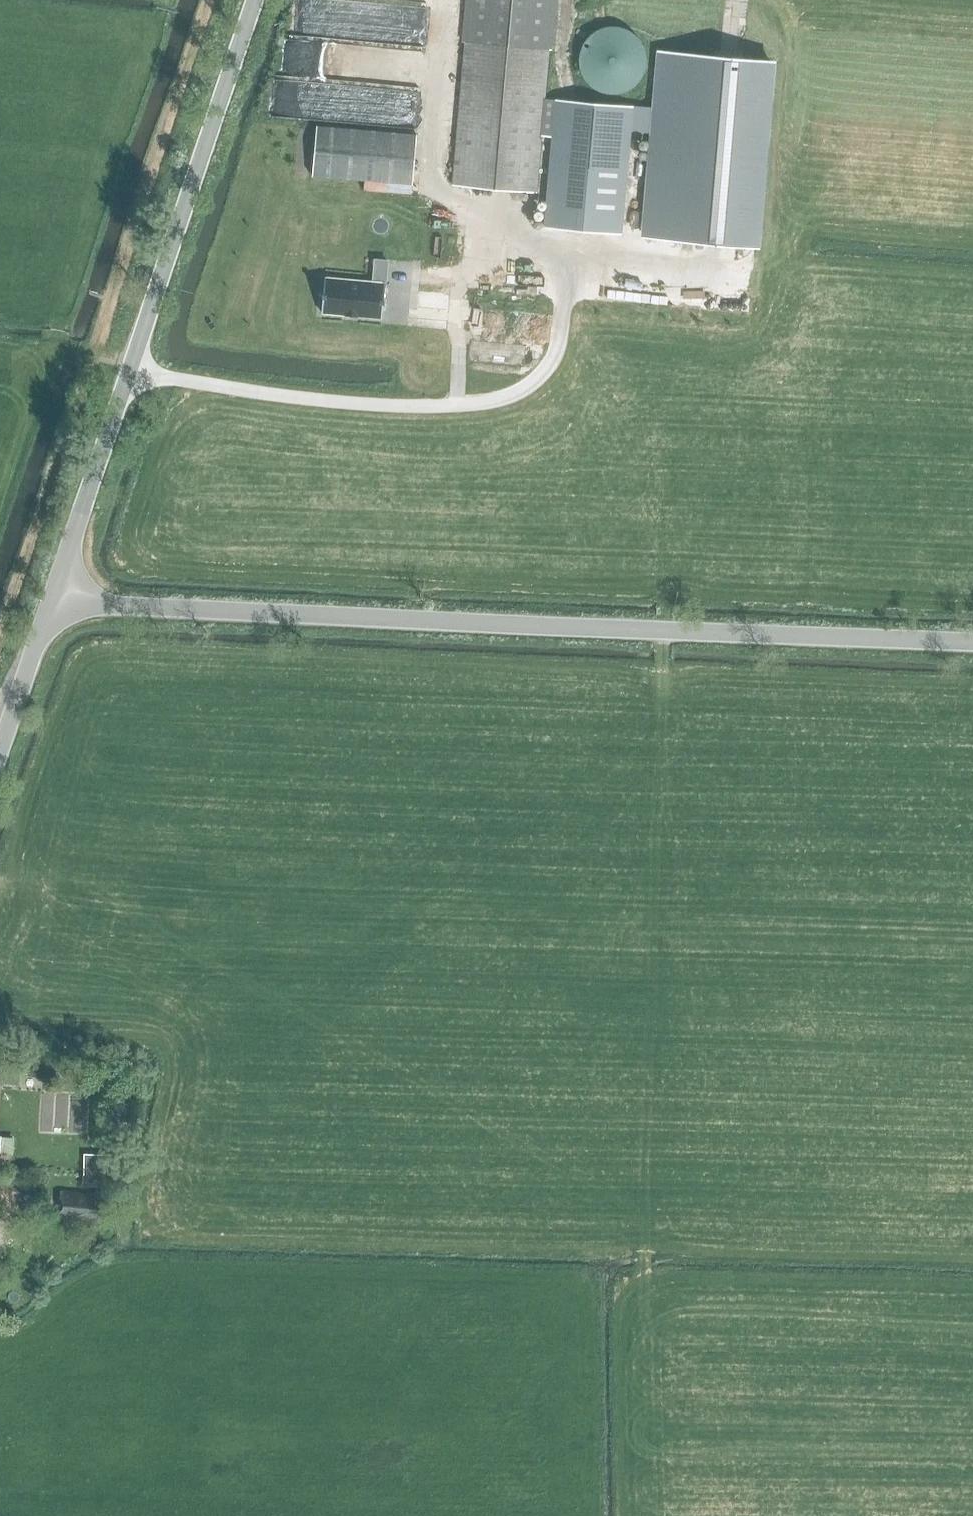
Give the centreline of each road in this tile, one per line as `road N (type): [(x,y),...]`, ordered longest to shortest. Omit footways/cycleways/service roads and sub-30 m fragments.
road 1 (tertiary): [(972,645),(52,601)]
road 2 (unclassified): [(52,601),(254,0)]
road 3 (tertiary): [(0,747),(52,601)]

